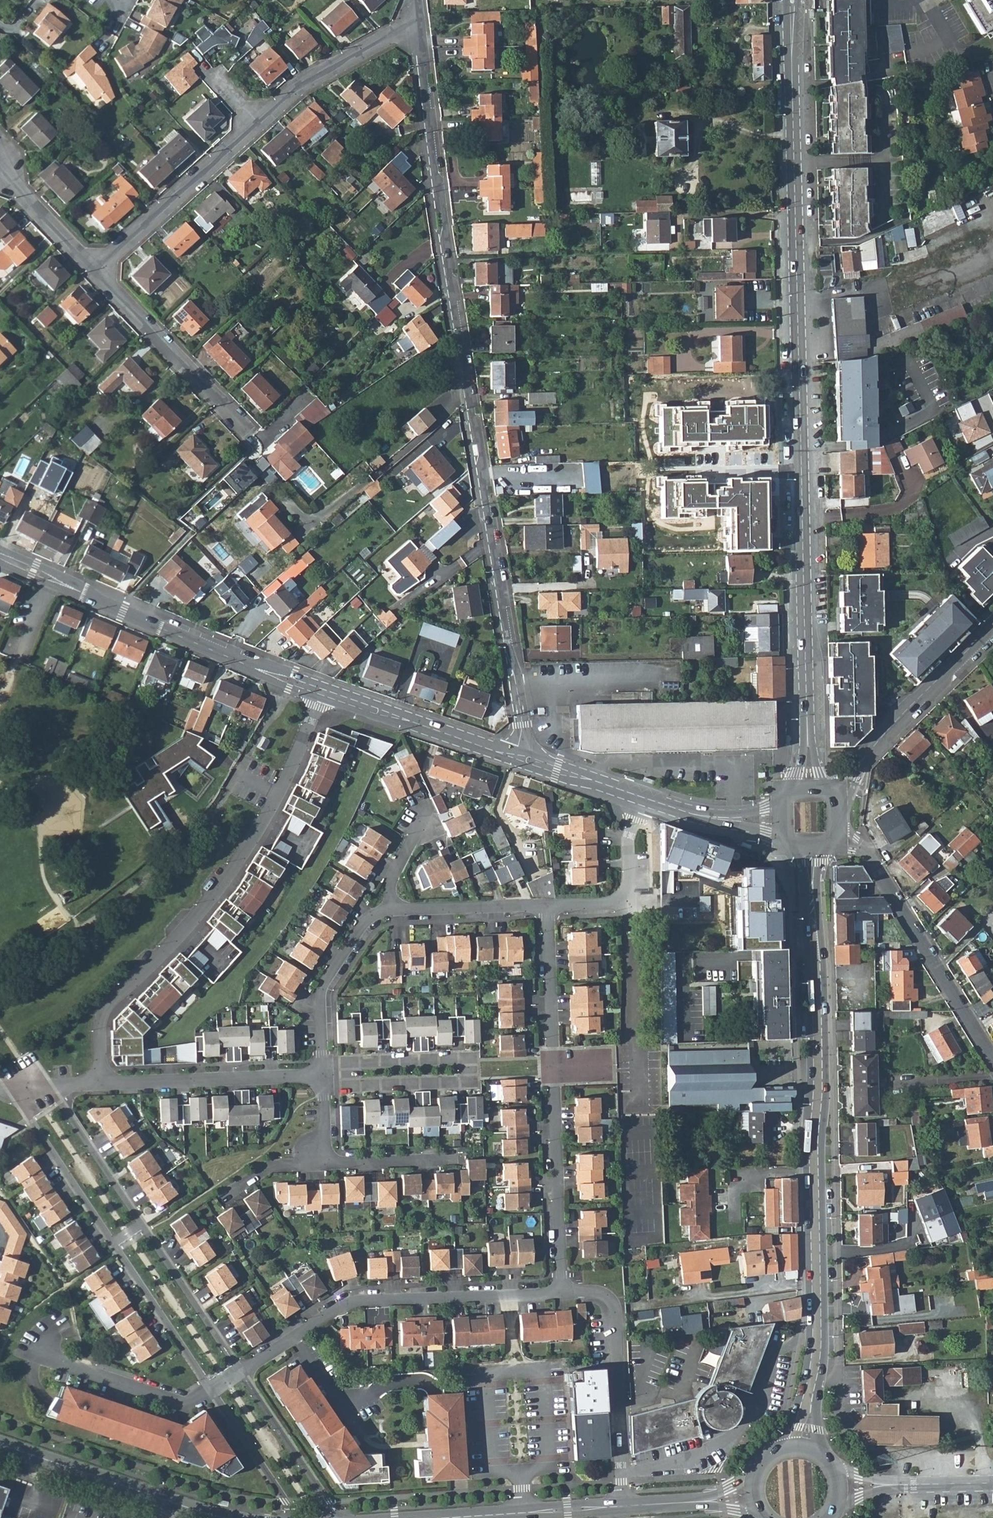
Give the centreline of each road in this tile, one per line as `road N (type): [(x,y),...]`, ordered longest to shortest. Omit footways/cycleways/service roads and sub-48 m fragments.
road 1 (secondary): [(792,0),(809,787)]
road 2 (residential): [(516,756),(517,685),(416,31)]
road 3 (secondary): [(811,891),(818,1326),(803,1446)]
road 4 (residential): [(100,1081),(106,1009),(232,870),(273,807),(324,693)]
road 5 (residential): [(550,1288),(560,1275),(547,905)]
road 6 (residential): [(0,555),(324,693)]
road 7 (residential): [(238,1369),(354,1301),(550,1288)]
road 8 (residential): [(623,1506),(614,1306),(600,1293),(550,1288)]
road 9 (residential): [(992,1058),(874,859),(840,844)]
road 10 (tertiary): [(0,1444),(227,1517)]
road 11 (residential): [(259,120),(95,271)]
road 12 (tertiary): [(992,625),(840,787)]
road 13 (residential): [(248,432),(95,271)]
road 14 (residential): [(321,1076),(100,1081)]
road 15 (residential): [(324,693),(516,756)]
road 16 (residential): [(321,1076),(322,990),(363,923),(391,910)]
road 17 (residential): [(47,1343),(56,1360),(185,1405),(210,1388)]
road 18 (tertiary): [(438,1517),(623,1506)]
road 19 (residential): [(143,1228),(58,1100),(31,1090)]
road 20 (residential): [(416,31),(380,41),(259,120)]
road 21 (residential): [(31,1090),(31,1118),(114,1246)]
road 22 (residential): [(547,905),(624,897),(629,836),(645,798)]
road 23 (residential): [(338,1517),(238,1369)]
road 24 (residential): [(114,1246),(210,1388)]
road 25 (residential): [(238,1369),(143,1228)]
road 26 (residential): [(391,910),(547,905)]
road 27 (residential): [(475,1069),(321,1076)]
road 28 (residential): [(839,1486),(992,1486)]
road 29 (residential): [(210,1388),(290,1517)]
road 30 (residential): [(645,798),(720,818),(780,818)]
road 31 (residential): [(516,756),(645,798)]
road 32 (residential): [(324,1166),(457,1162)]
road 33 (tertiary): [(623,1506),(752,1497)]

